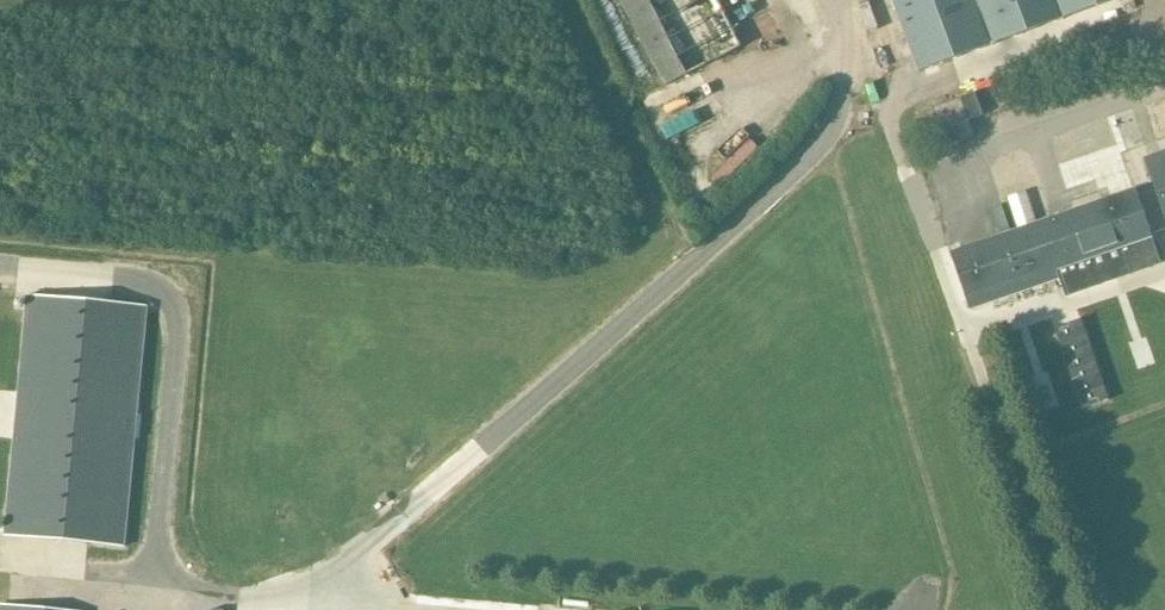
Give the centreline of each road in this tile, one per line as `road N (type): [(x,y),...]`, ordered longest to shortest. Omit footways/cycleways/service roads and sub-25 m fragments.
road 1 (track): [(876,53),(830,139),(342,575),(324,609),(145,595),(179,354),(168,300),(127,278),(0,268)]
road 2 (track): [(964,352),(1064,609)]
road 3 (track): [(145,595),(19,583)]

